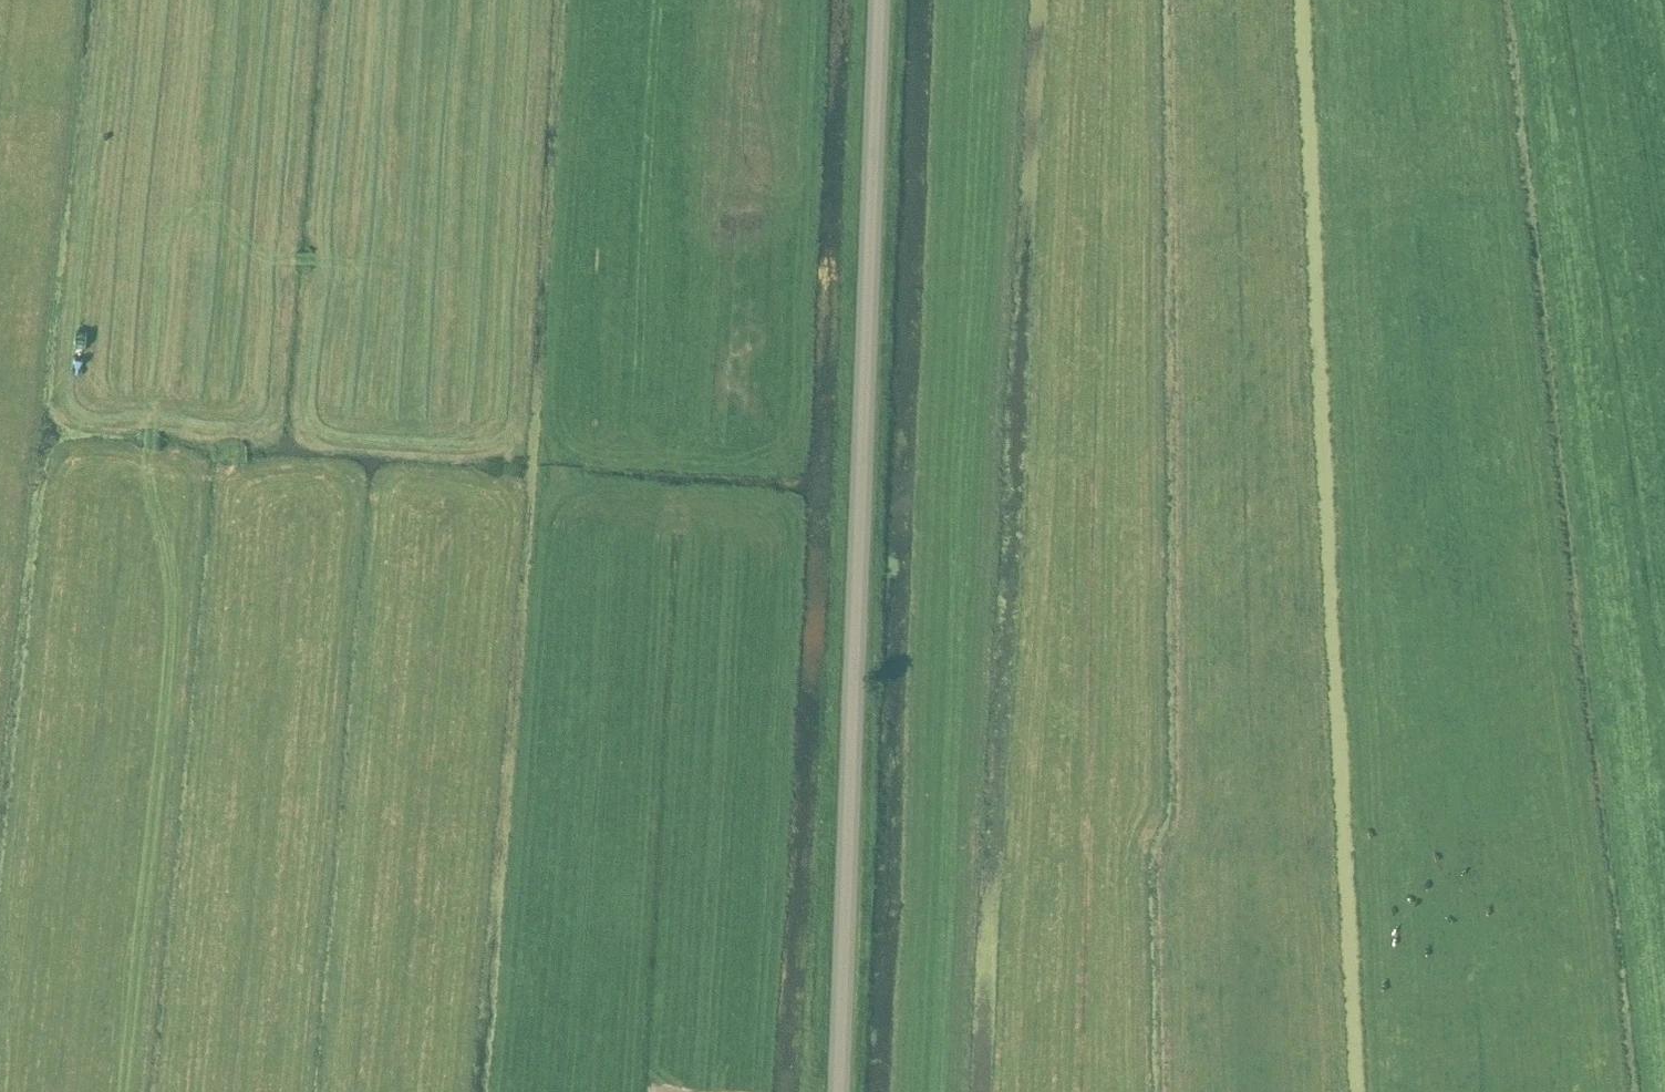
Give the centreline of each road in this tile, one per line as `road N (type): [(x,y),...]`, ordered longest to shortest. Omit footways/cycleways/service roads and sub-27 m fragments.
road 1 (tertiary): [(882,0),(837,1091)]

